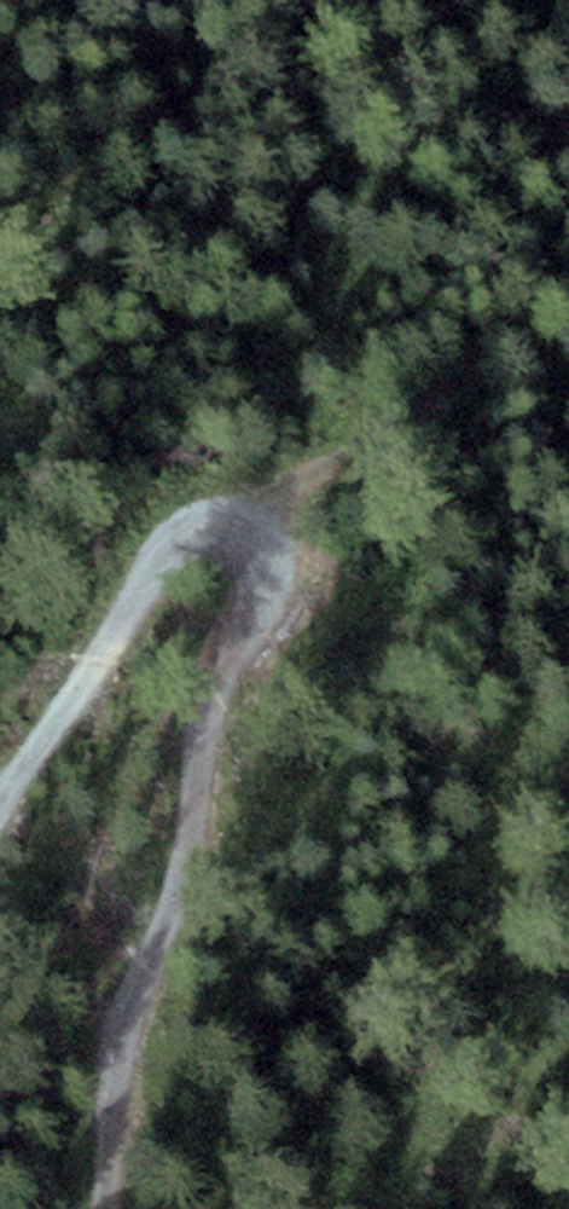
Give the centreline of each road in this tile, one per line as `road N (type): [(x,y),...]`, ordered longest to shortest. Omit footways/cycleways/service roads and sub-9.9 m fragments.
road 1 (track): [(0,813),(175,542),(216,523),(285,536),(265,759),(131,976),(85,1208)]
road 2 (track): [(285,536),(568,258)]

